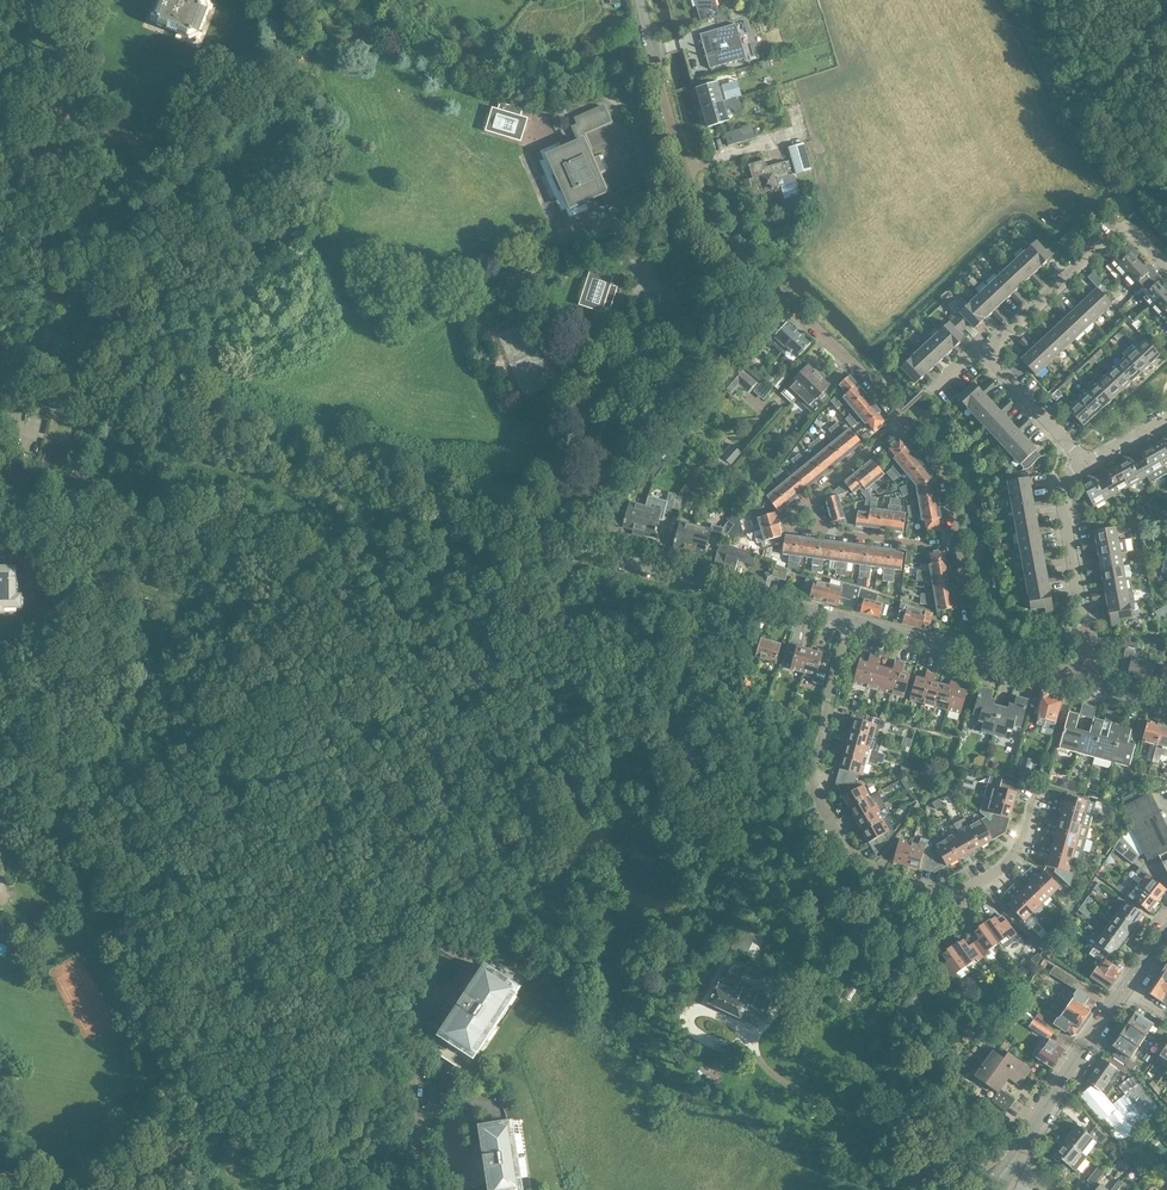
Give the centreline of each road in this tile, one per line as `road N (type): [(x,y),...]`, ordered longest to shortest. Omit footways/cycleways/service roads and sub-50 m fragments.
road 1 (tertiary): [(850,619),(0,393)]
road 2 (residential): [(905,422),(833,343),(721,246),(687,180),(658,73)]
road 3 (residential): [(958,892),(868,870),(839,838),(811,781),(850,619)]
road 4 (residential): [(985,354),(1116,231),(1134,234),(1166,271)]
road 5 (residential): [(1079,681),(1086,648),(1056,489),(1080,464)]
road 6 (tertiary): [(1012,1159),(1124,986)]
road 7 (residential): [(1048,770),(1025,838),(1001,869),(958,892)]
road 8 (residential): [(1080,464),(985,354)]
road 9 (residential): [(818,529),(924,543),(955,538)]
road 10 (residential): [(955,538),(942,469),(905,422)]
road 11 (residential): [(905,422),(811,500)]

